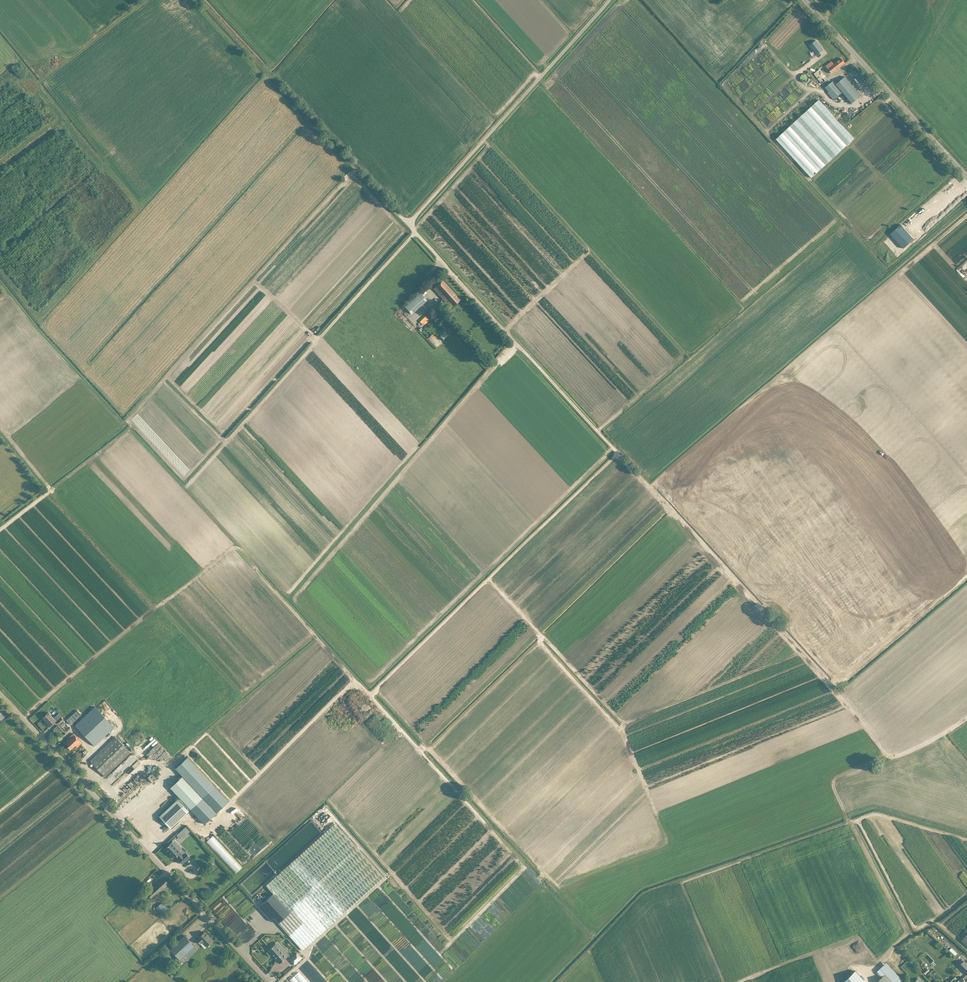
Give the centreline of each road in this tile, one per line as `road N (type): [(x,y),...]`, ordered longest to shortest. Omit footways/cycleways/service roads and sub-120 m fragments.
road 1 (track): [(614,448),(614,459),(370,694),(355,681),(206,827),(192,813),(148,853)]
road 2 (unclassified): [(514,342),(408,225),(609,0)]
road 3 (track): [(966,948),(935,921),(915,928),(857,820),(850,823),(833,781),(883,751),(817,673)]
road 4 (unclassified): [(266,981),(0,696)]
road 5 (track): [(200,0),(408,225)]
road 6 (tertiary): [(966,172),(806,0)]
road 7 (track): [(370,694),(486,824)]
road 8 (track): [(614,448),(514,342)]

